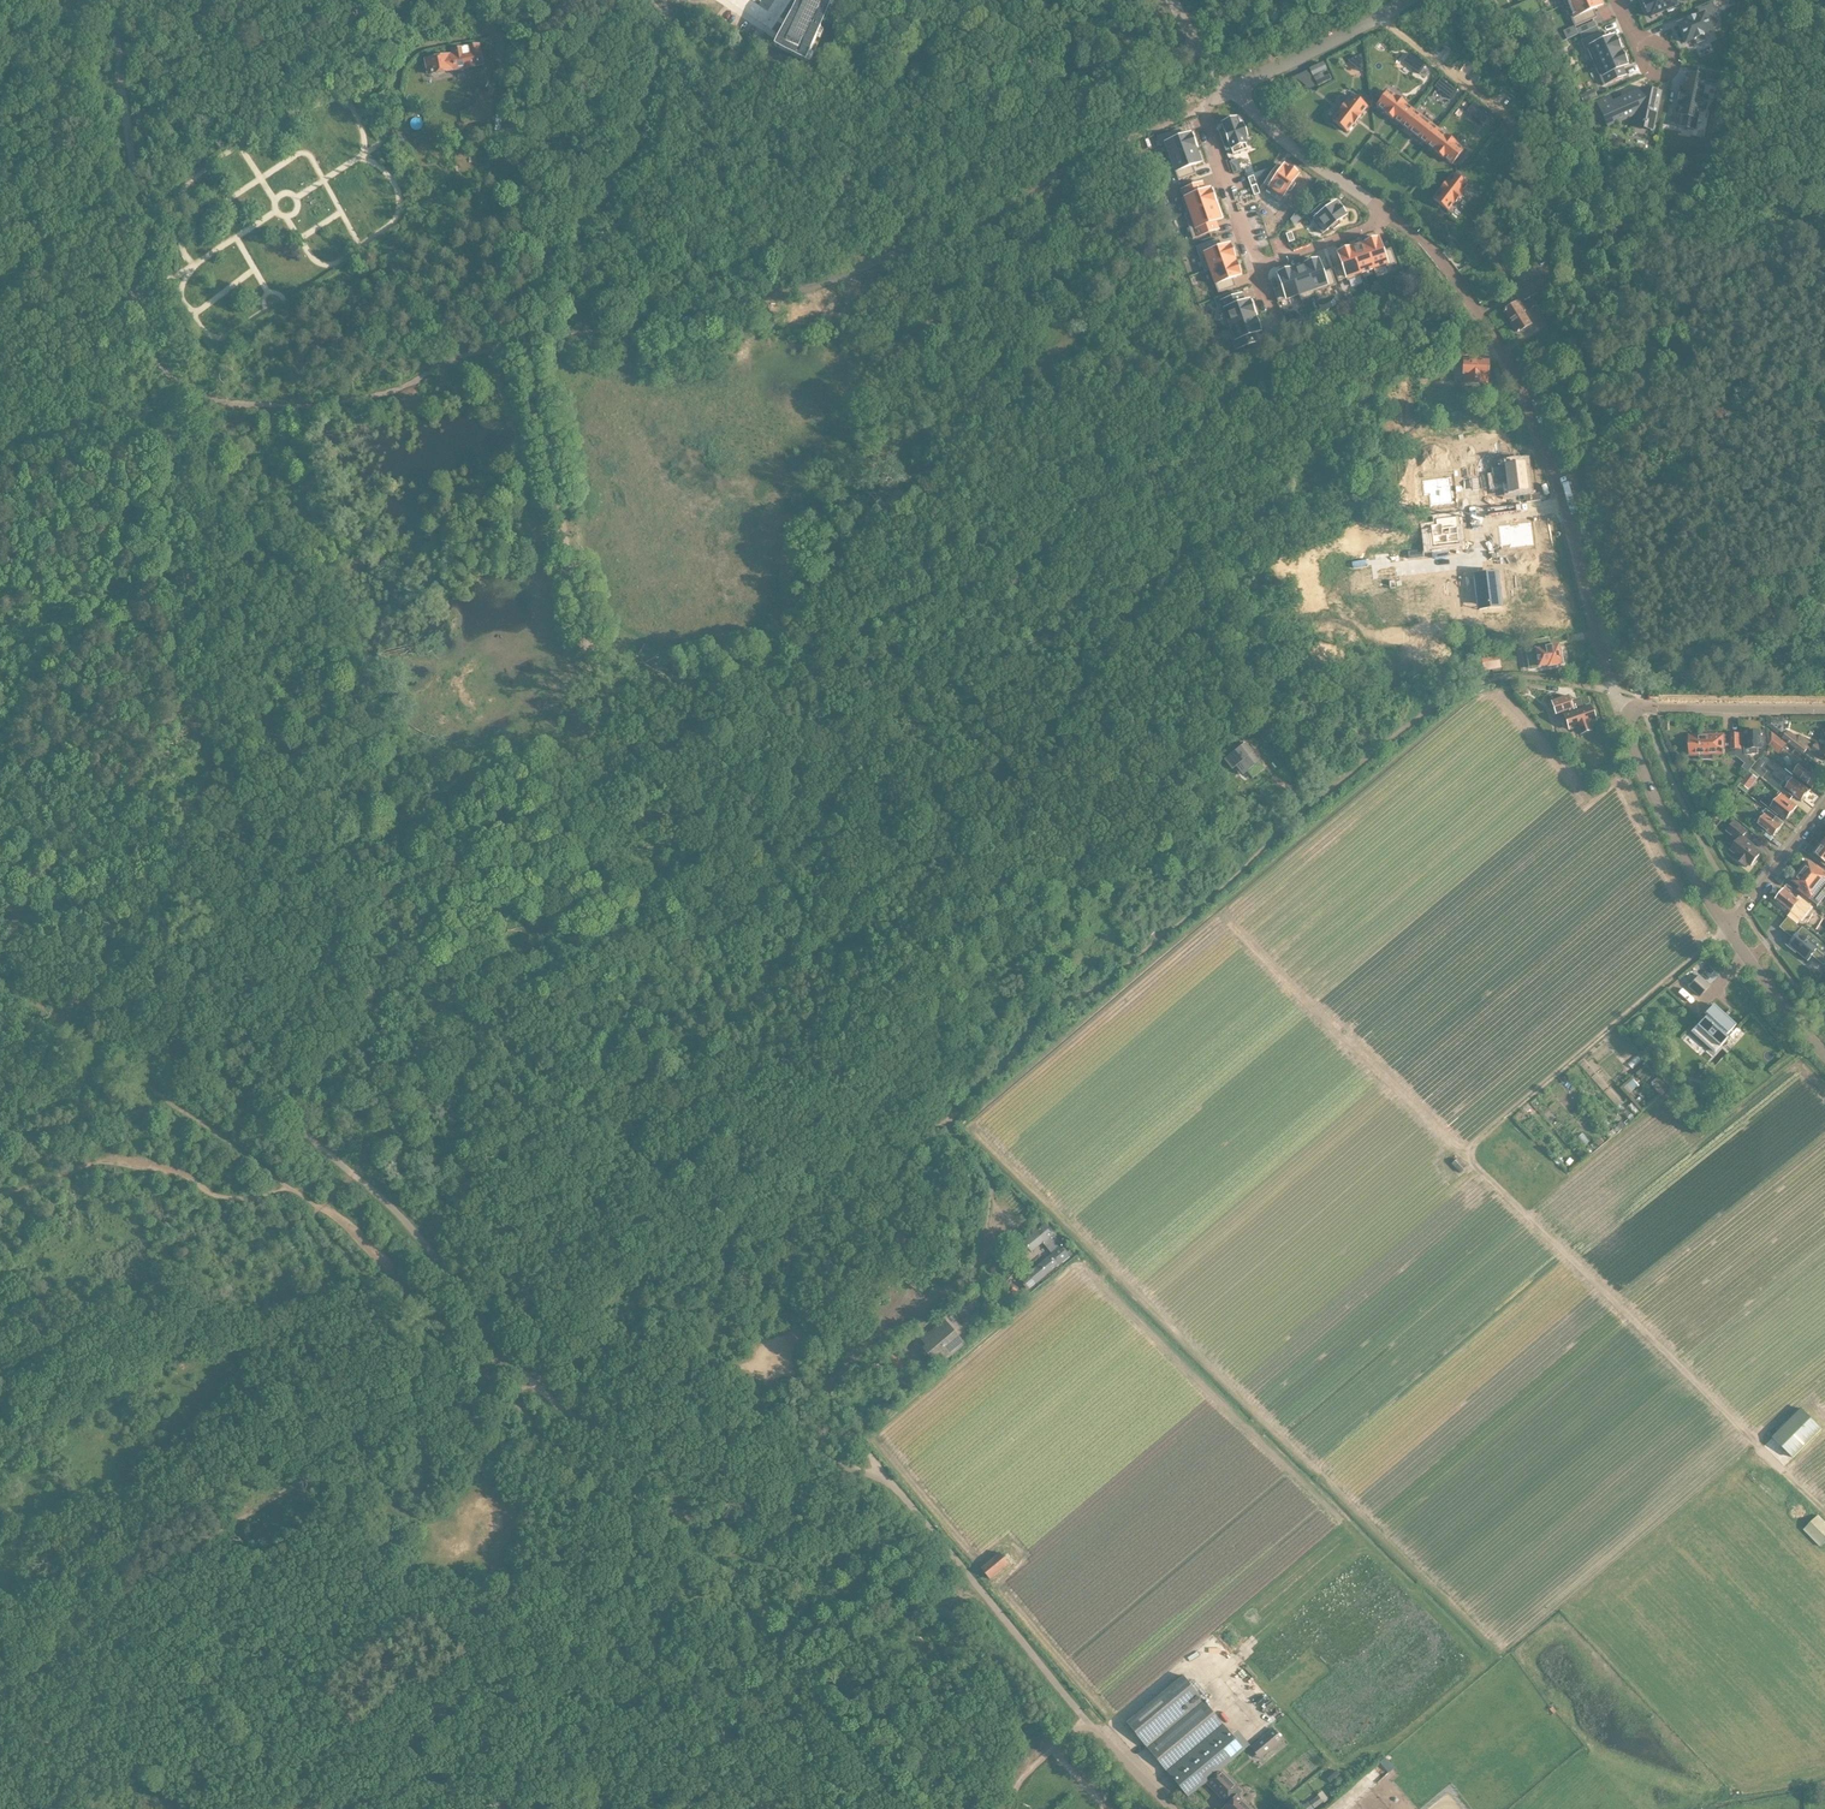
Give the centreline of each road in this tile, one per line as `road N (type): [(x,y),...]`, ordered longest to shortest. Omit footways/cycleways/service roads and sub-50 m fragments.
road 1 (residential): [(1563,510),(1515,376),(1440,260),(1386,214)]
road 2 (track): [(1509,1111),(1725,926)]
road 3 (residential): [(1184,33),(1120,47),(1036,48),(990,37),(911,0)]
road 4 (unclassified): [(1725,926),(1676,845),(1625,724)]
road 5 (unclassified): [(1824,707),(1645,705),(1625,724)]
road 6 (residential): [(1386,214),(1230,90)]
road 7 (residential): [(1230,90),(1399,0)]
road 8 (residential): [(1613,691),(1563,510)]
road 9 (residential): [(1198,108),(1254,268)]
road 10 (unclassified): [(1824,1053),(1725,926)]
road 11 (residential): [(1824,803),(1725,926)]
road 12 (residential): [(1472,522),(1478,559),(1366,576)]
road 13 (residential): [(1386,214),(1367,231),(1254,268)]
road 14 (unclassified): [(1171,1808),(1088,1721)]

